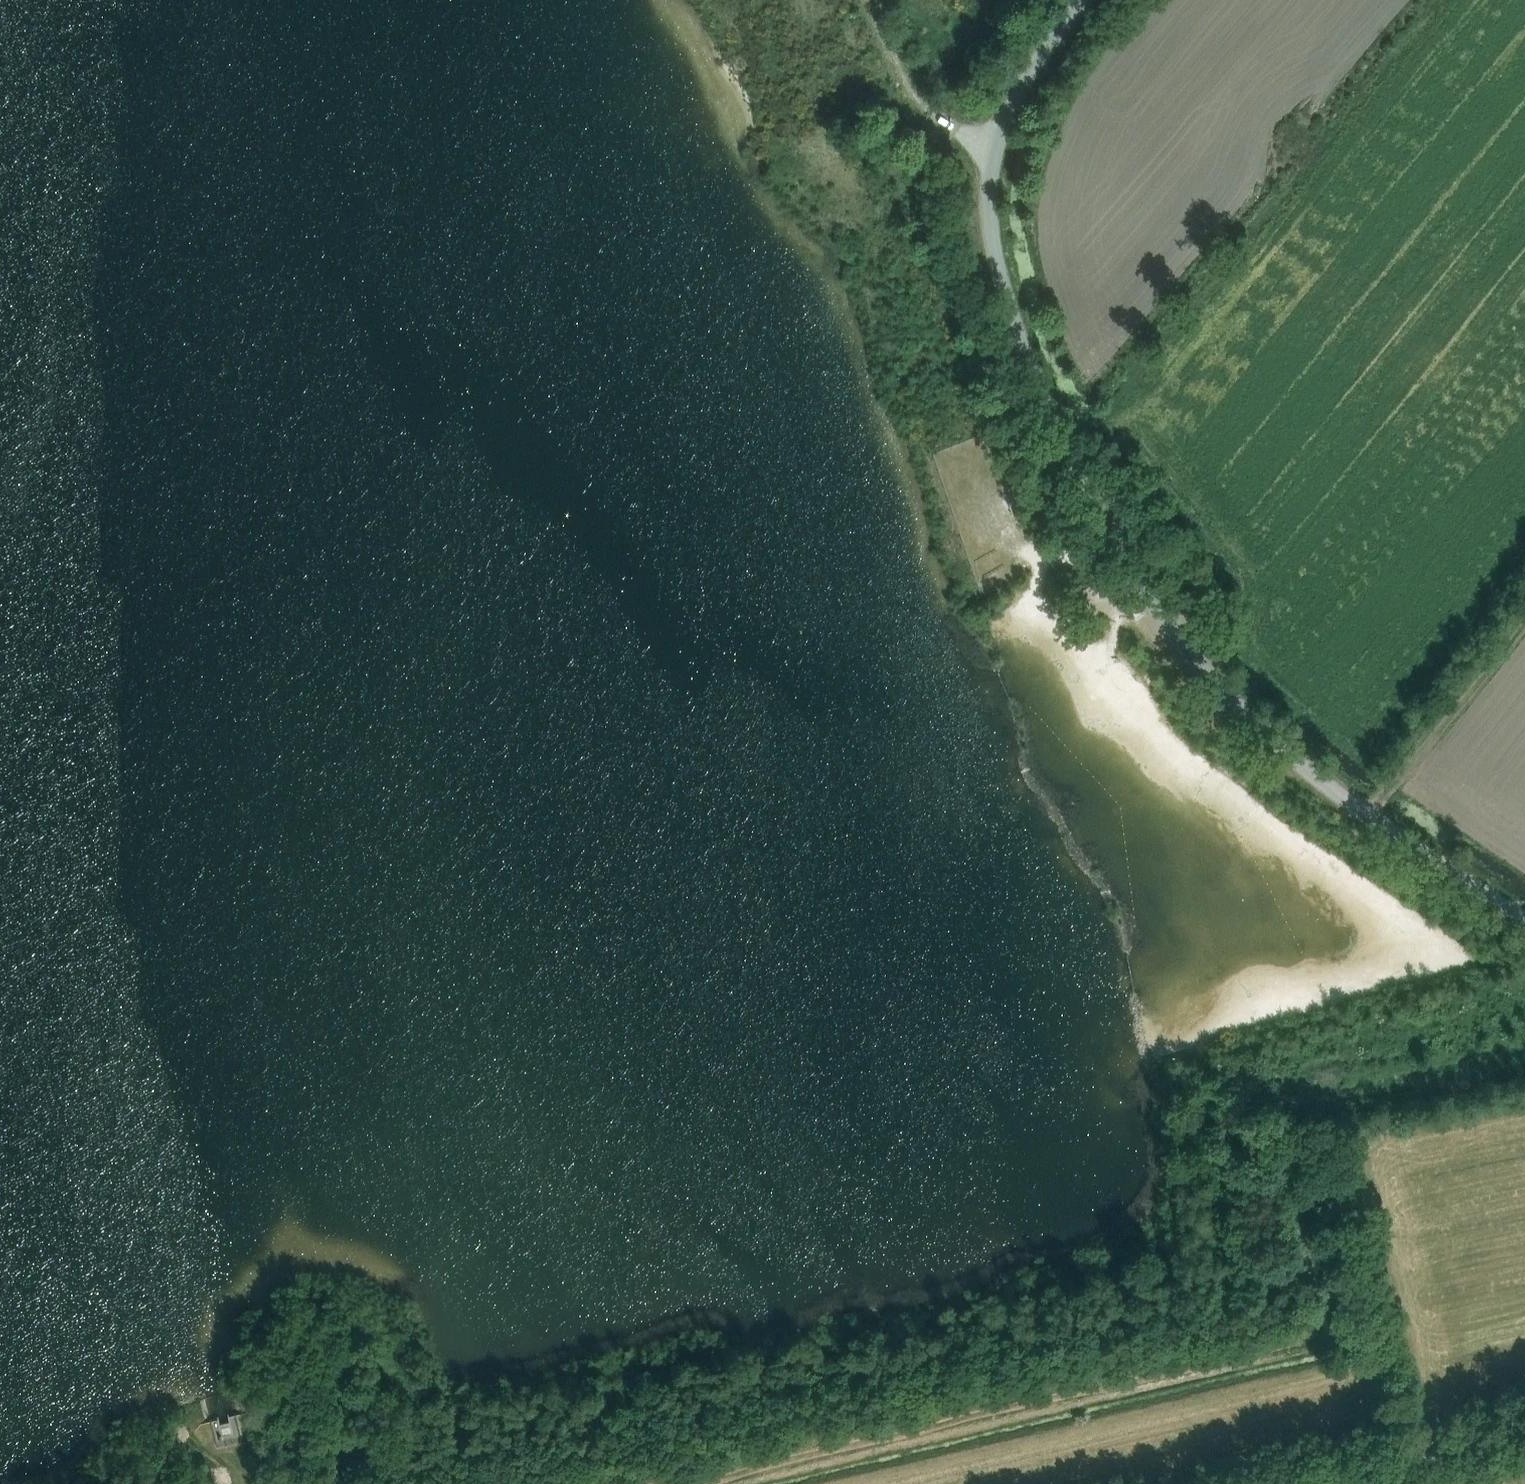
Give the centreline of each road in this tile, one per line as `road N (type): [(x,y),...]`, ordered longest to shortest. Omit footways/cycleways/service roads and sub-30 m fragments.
road 1 (unclassified): [(1524,919),(1346,802),(1232,699),(1148,597),(1044,405),(1000,279),(991,144),(1052,34),(1082,0)]
road 2 (tertiary): [(1272,1483),(1524,1425)]

